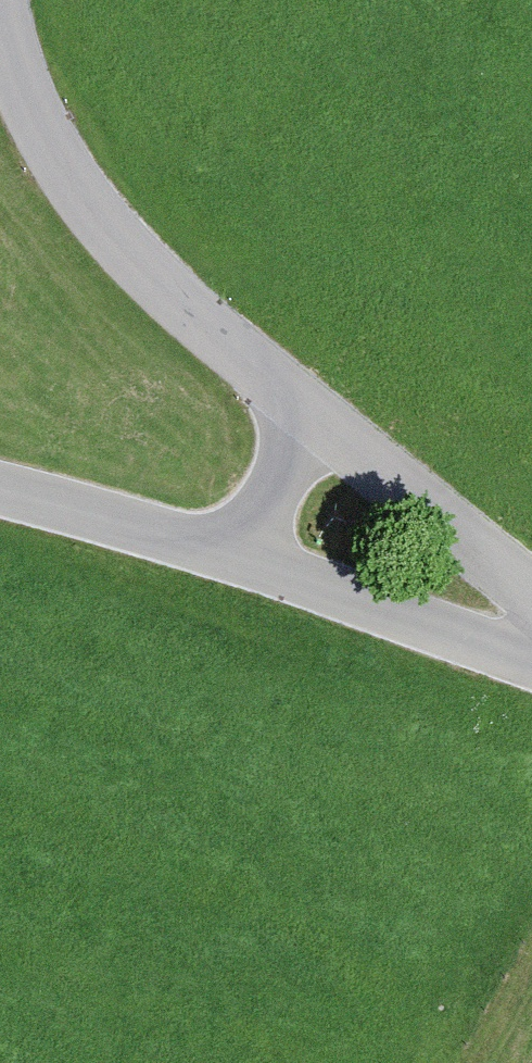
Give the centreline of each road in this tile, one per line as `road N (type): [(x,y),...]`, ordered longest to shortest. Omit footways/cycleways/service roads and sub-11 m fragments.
road 1 (tertiary): [(312,420),(99,210),(31,87),(9,0)]
road 2 (tertiary): [(531,656),(240,553)]
road 3 (tertiary): [(531,599),(312,420)]
road 4 (tertiary): [(240,553),(0,489)]
road 5 (tertiary): [(240,553),(312,420)]

